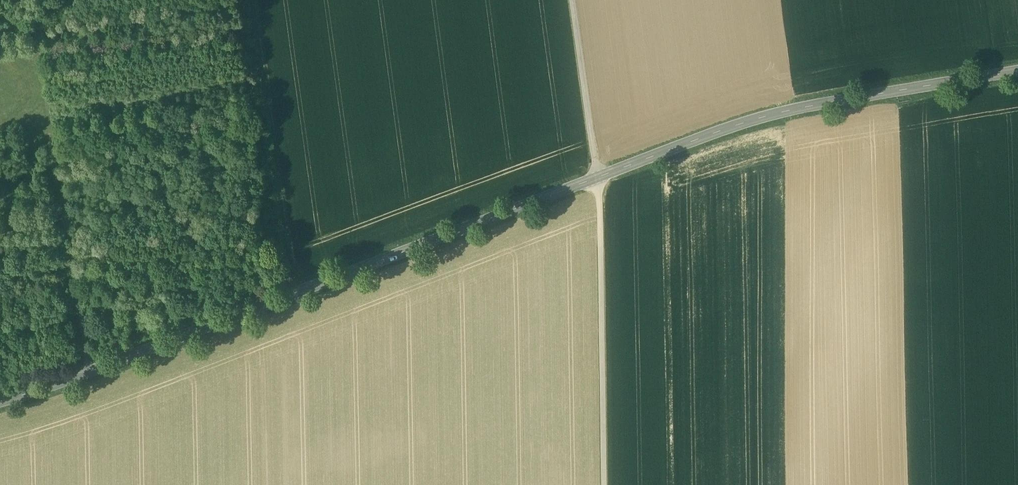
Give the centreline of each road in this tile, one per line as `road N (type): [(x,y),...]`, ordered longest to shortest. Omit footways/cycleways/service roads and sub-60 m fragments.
road 1 (unclassified): [(0,401),(598,178)]
road 2 (unclassified): [(598,178),(760,117),(1017,71)]
road 3 (track): [(90,372),(36,70)]
road 4 (track): [(598,178),(604,484)]
road 5 (track): [(300,291),(289,257),(252,0)]
road 6 (unclassified): [(573,0),(598,178)]

